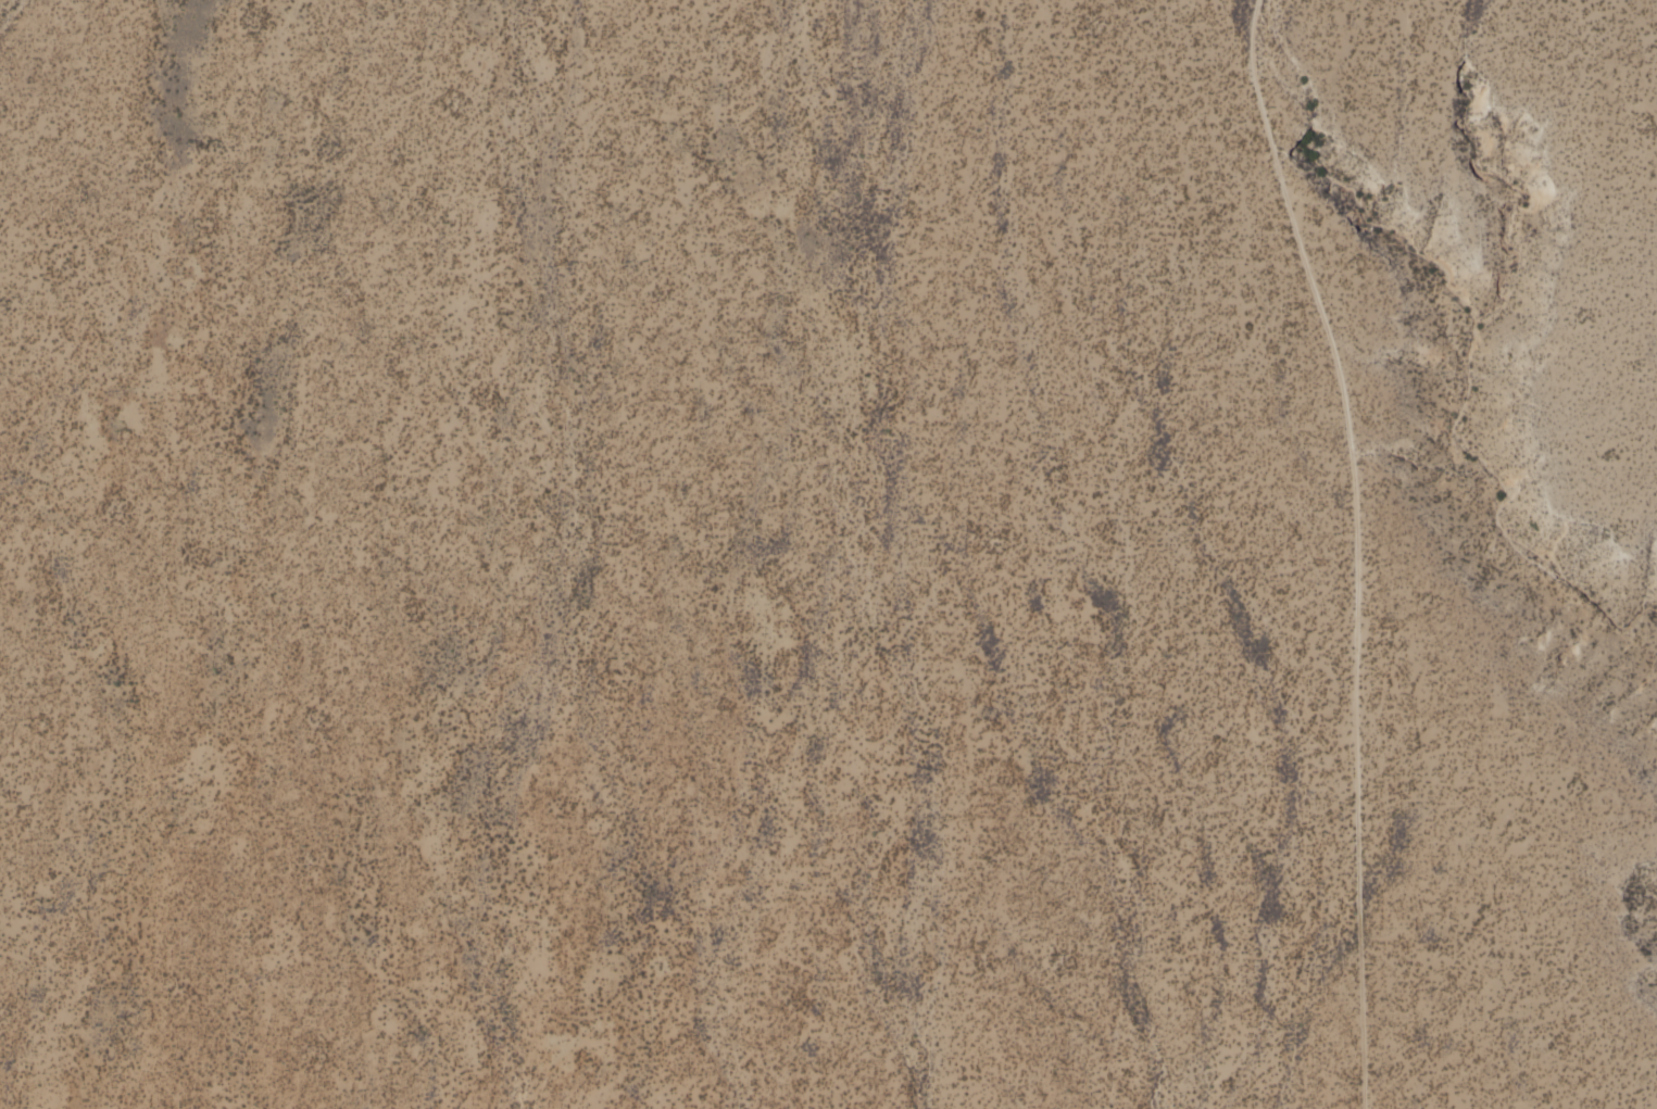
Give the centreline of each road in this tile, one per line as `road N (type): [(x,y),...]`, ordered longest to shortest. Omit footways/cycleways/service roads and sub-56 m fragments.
road 1 (track): [(1255,0),(1245,55),(1345,428),(1358,1108)]

